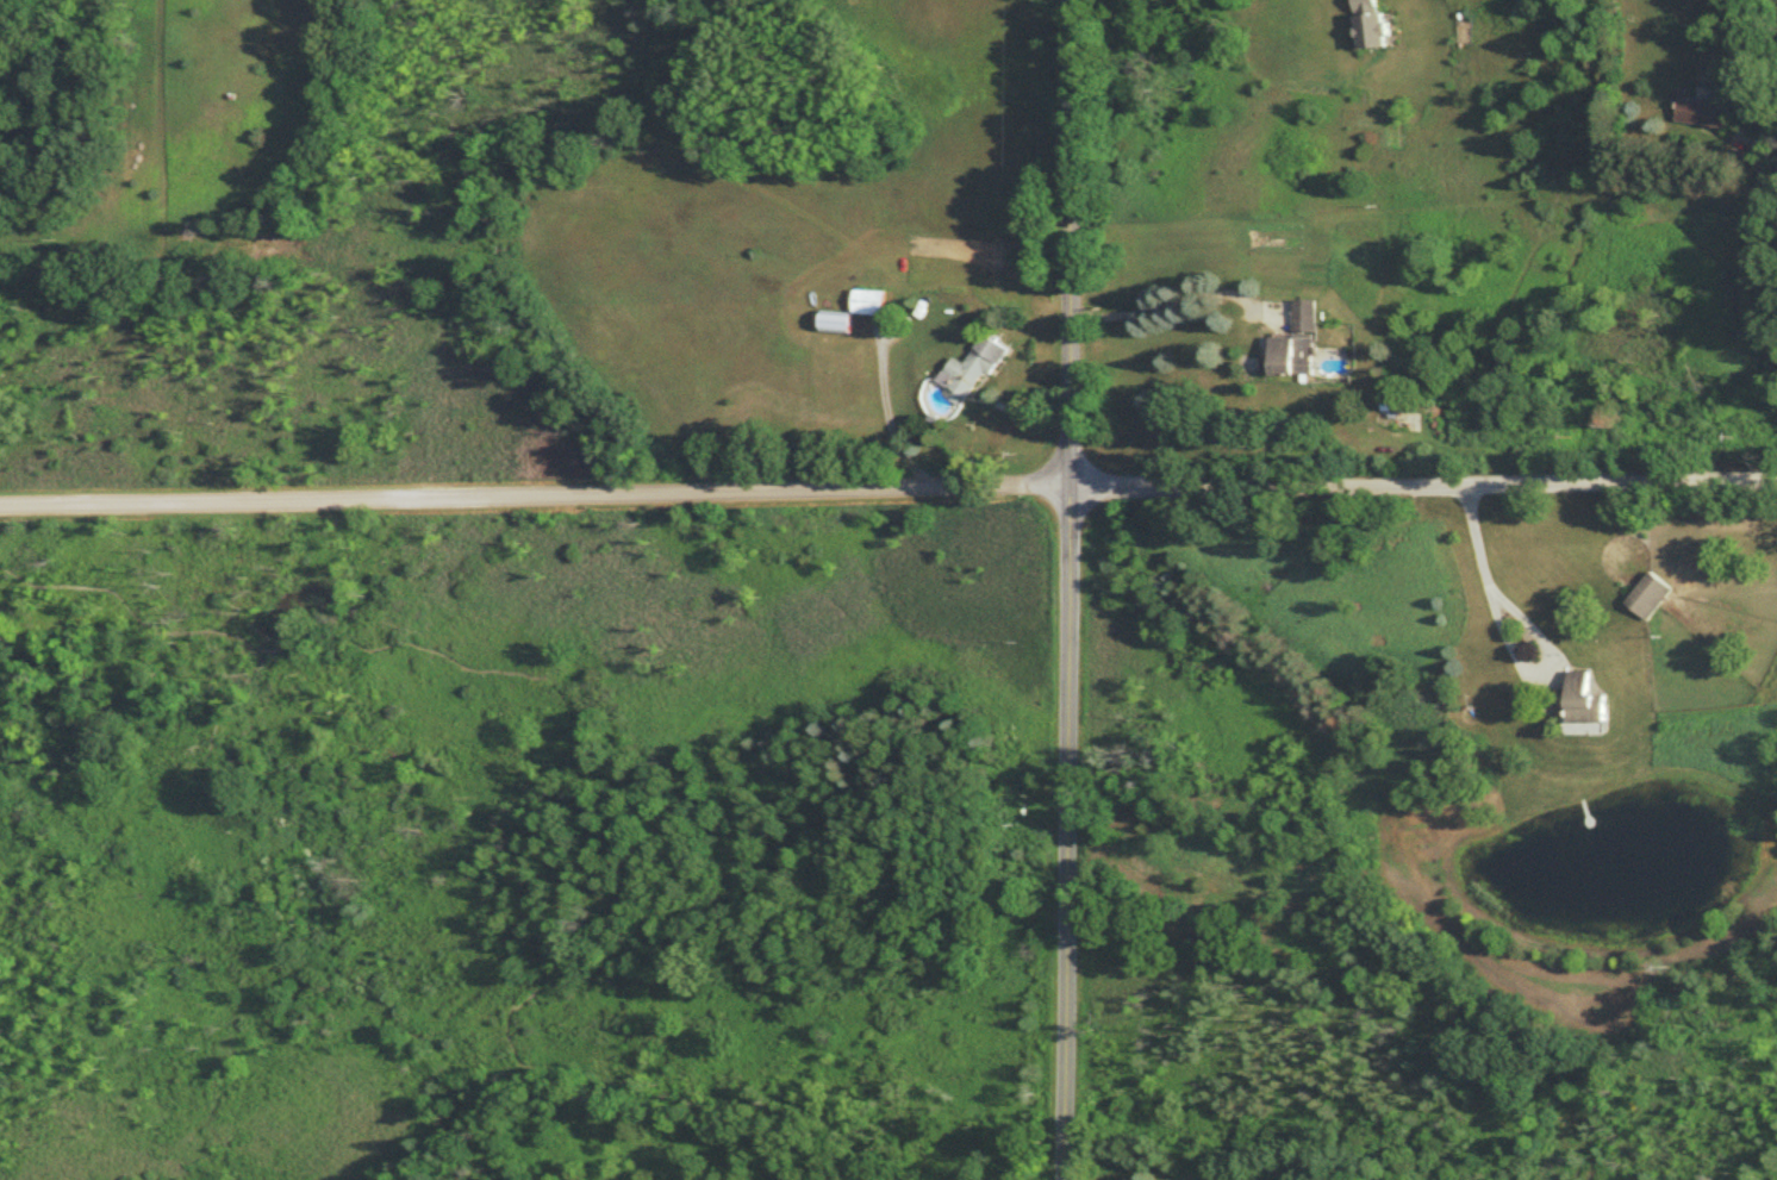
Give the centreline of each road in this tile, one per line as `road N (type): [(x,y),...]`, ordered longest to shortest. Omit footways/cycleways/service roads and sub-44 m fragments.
road 1 (residential): [(0,506),(1072,488)]
road 2 (residential): [(1072,488),(1776,483)]
road 3 (tertiary): [(1070,1179),(1072,488)]
road 4 (tertiary): [(1072,488),(1068,0)]

